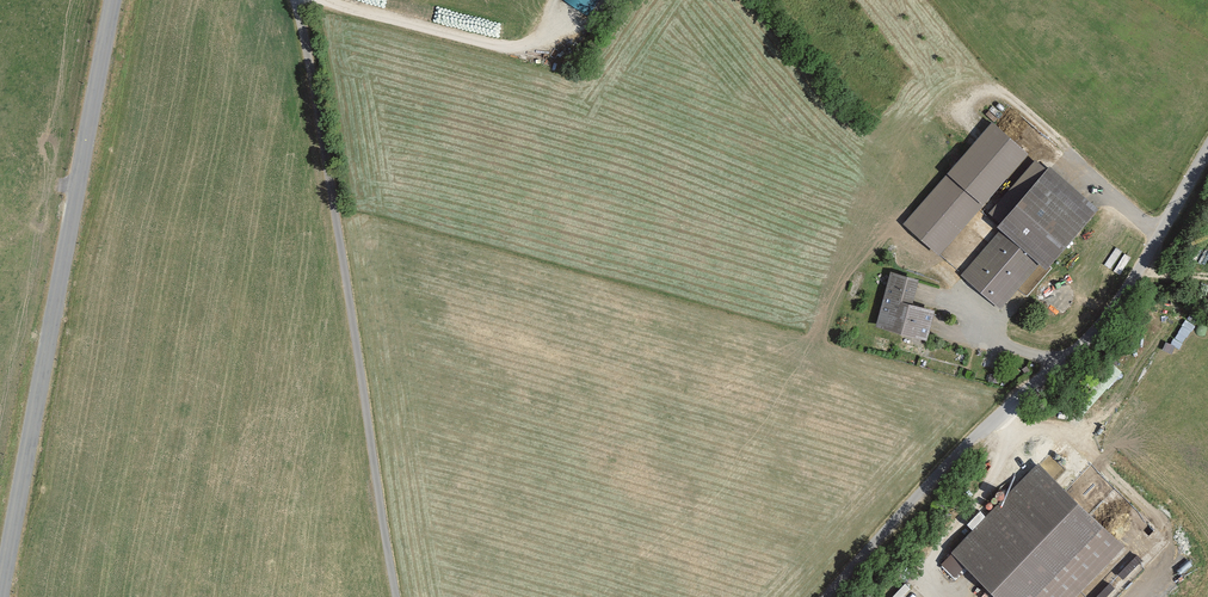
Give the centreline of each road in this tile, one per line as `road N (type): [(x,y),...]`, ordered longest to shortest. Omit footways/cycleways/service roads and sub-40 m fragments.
road 1 (tertiary): [(116,0),(2,596)]
road 2 (track): [(295,0),(399,596)]
road 3 (residential): [(876,545),(967,447),(1098,334),(1207,158)]

